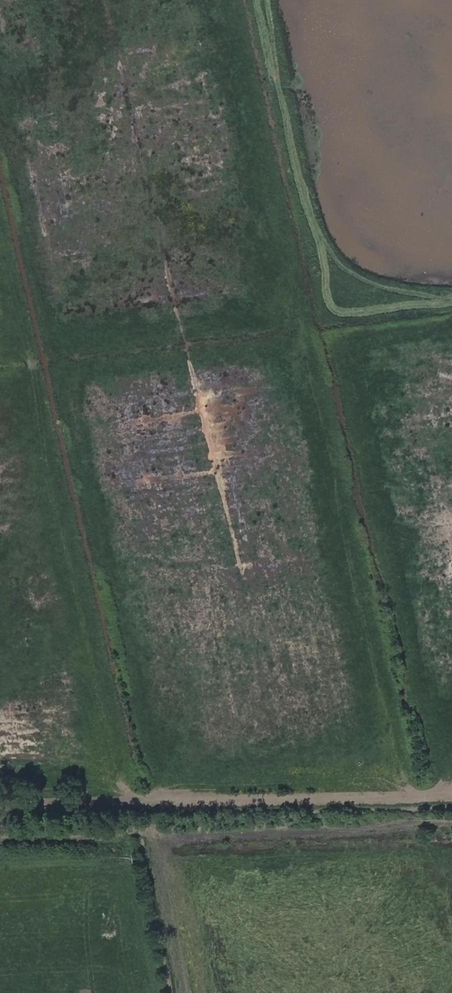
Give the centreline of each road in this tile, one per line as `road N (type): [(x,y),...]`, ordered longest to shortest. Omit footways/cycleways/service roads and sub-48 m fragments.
road 1 (track): [(141,831),(0,839)]

